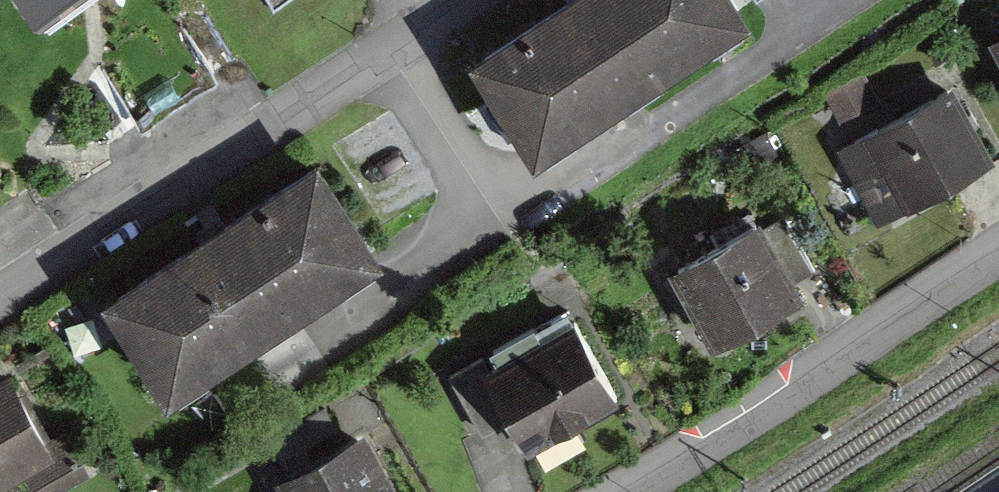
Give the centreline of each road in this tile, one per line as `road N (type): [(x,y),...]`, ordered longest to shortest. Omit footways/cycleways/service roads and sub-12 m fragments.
road 1 (residential): [(0,300),(469,0)]
road 2 (residential): [(998,247),(777,397),(615,491)]

